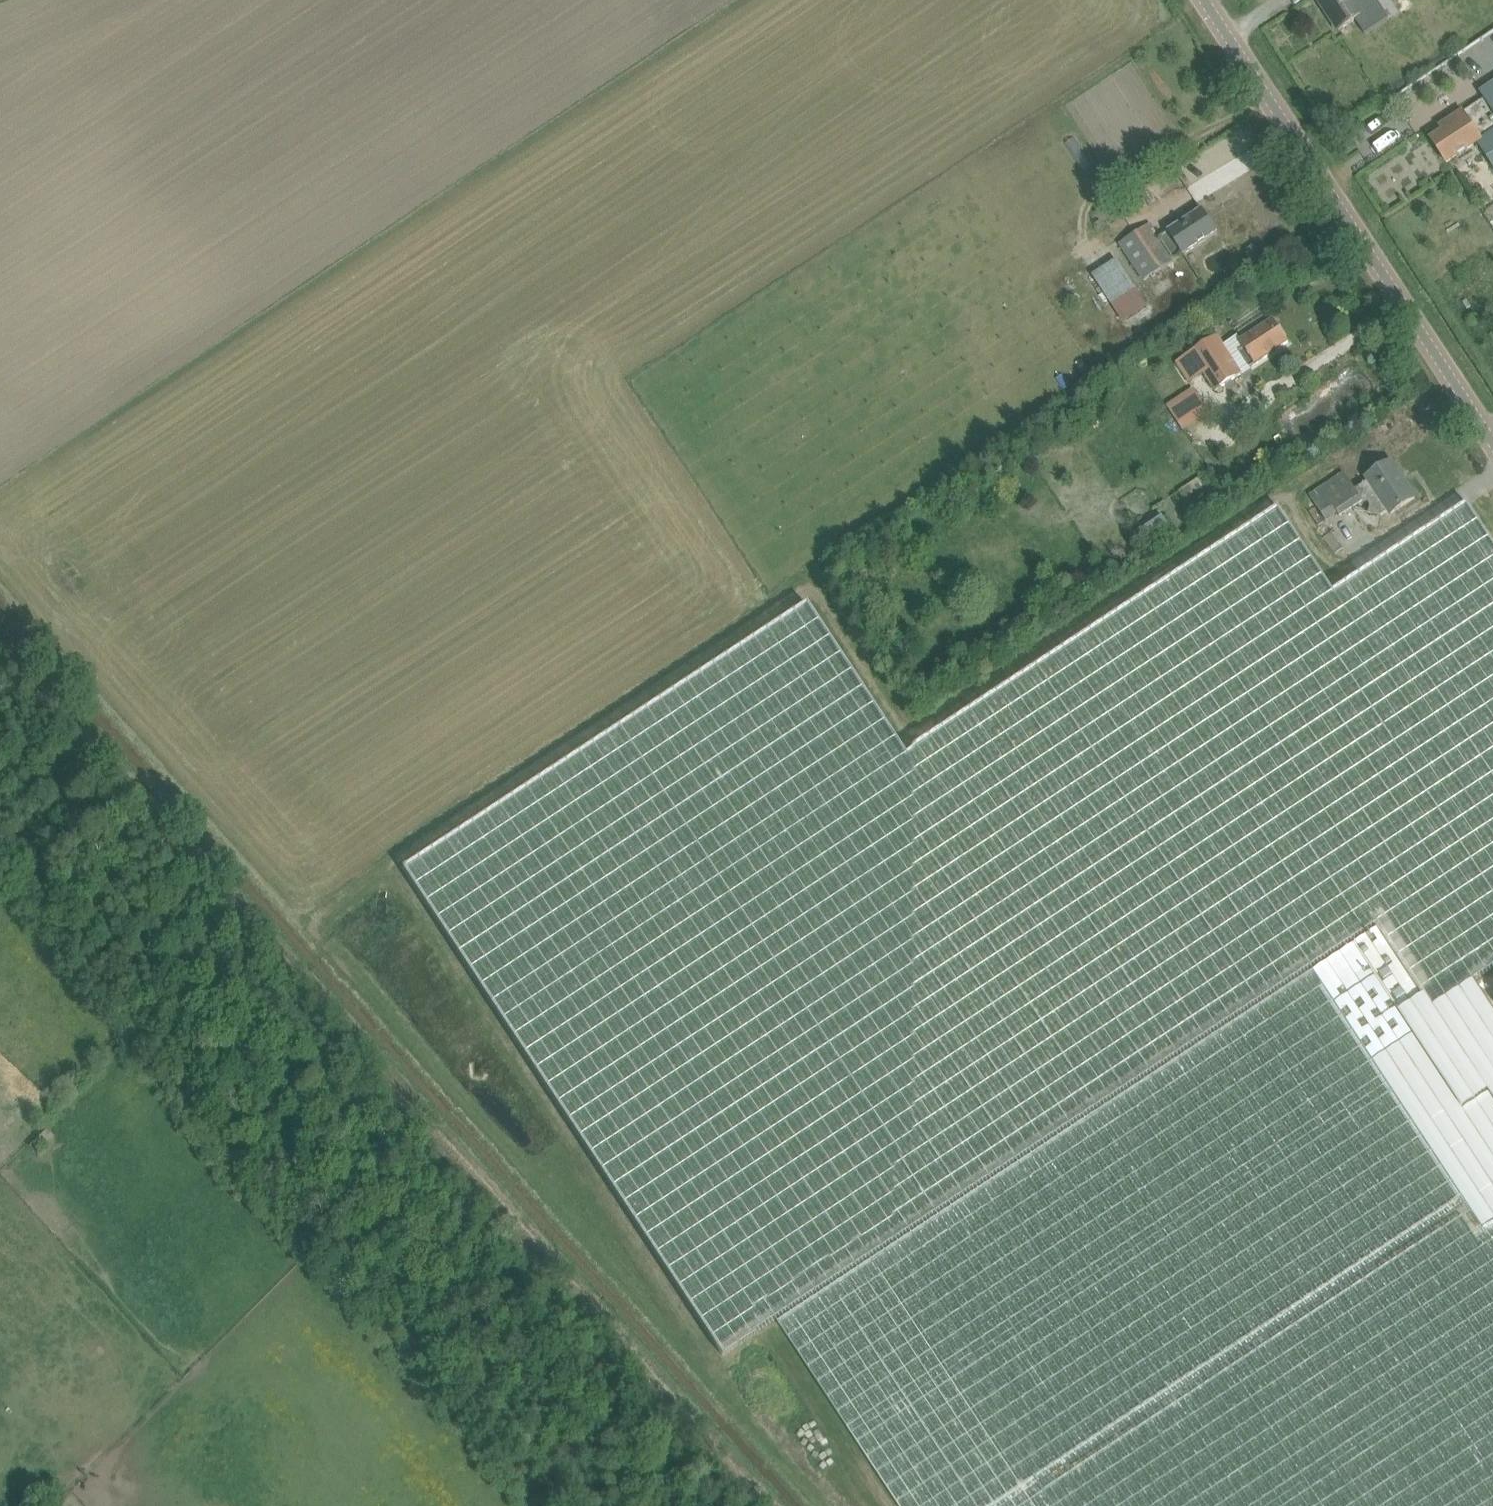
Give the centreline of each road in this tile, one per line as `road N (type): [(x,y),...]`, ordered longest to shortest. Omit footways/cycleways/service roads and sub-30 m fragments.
road 1 (tertiary): [(1492,448),(1201,0)]

